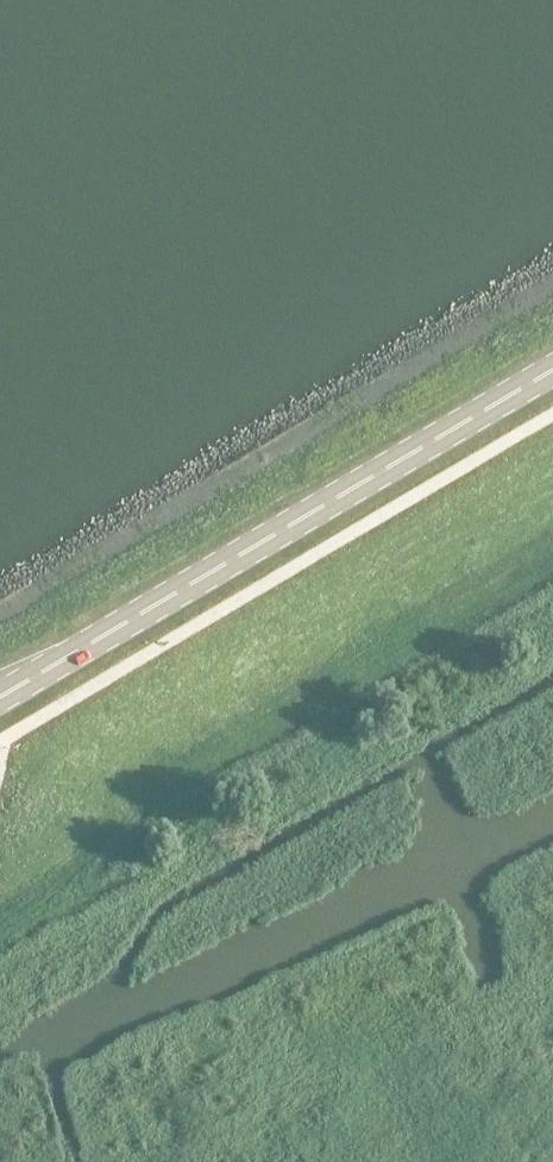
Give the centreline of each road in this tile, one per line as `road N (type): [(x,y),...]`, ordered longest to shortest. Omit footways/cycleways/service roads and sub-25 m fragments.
road 1 (secondary): [(0,698),(552,370)]

